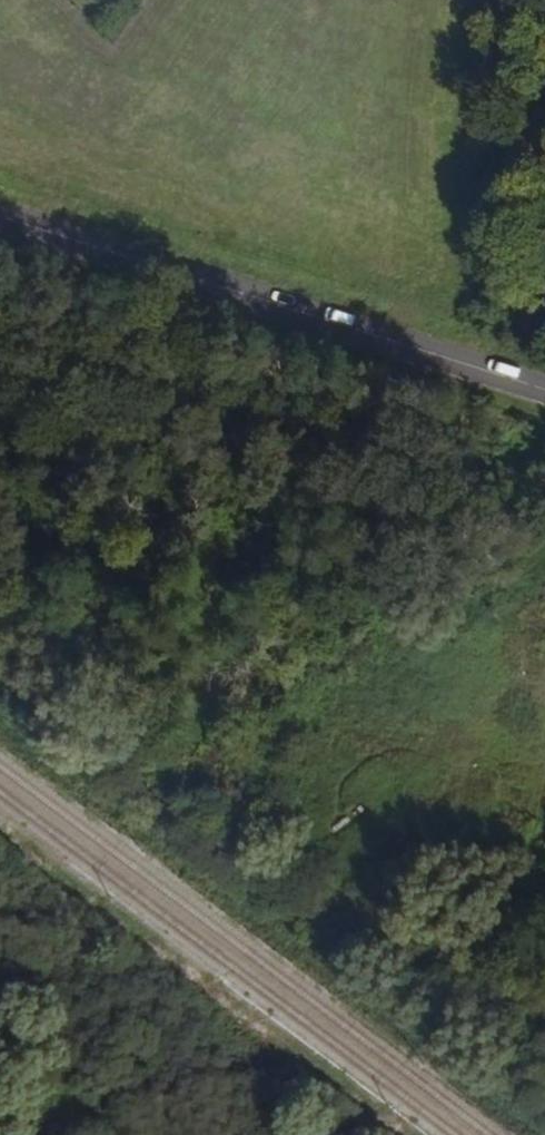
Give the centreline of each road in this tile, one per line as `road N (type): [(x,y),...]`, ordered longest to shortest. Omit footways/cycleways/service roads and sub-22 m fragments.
road 1 (secondary): [(0,217),(544,388)]

